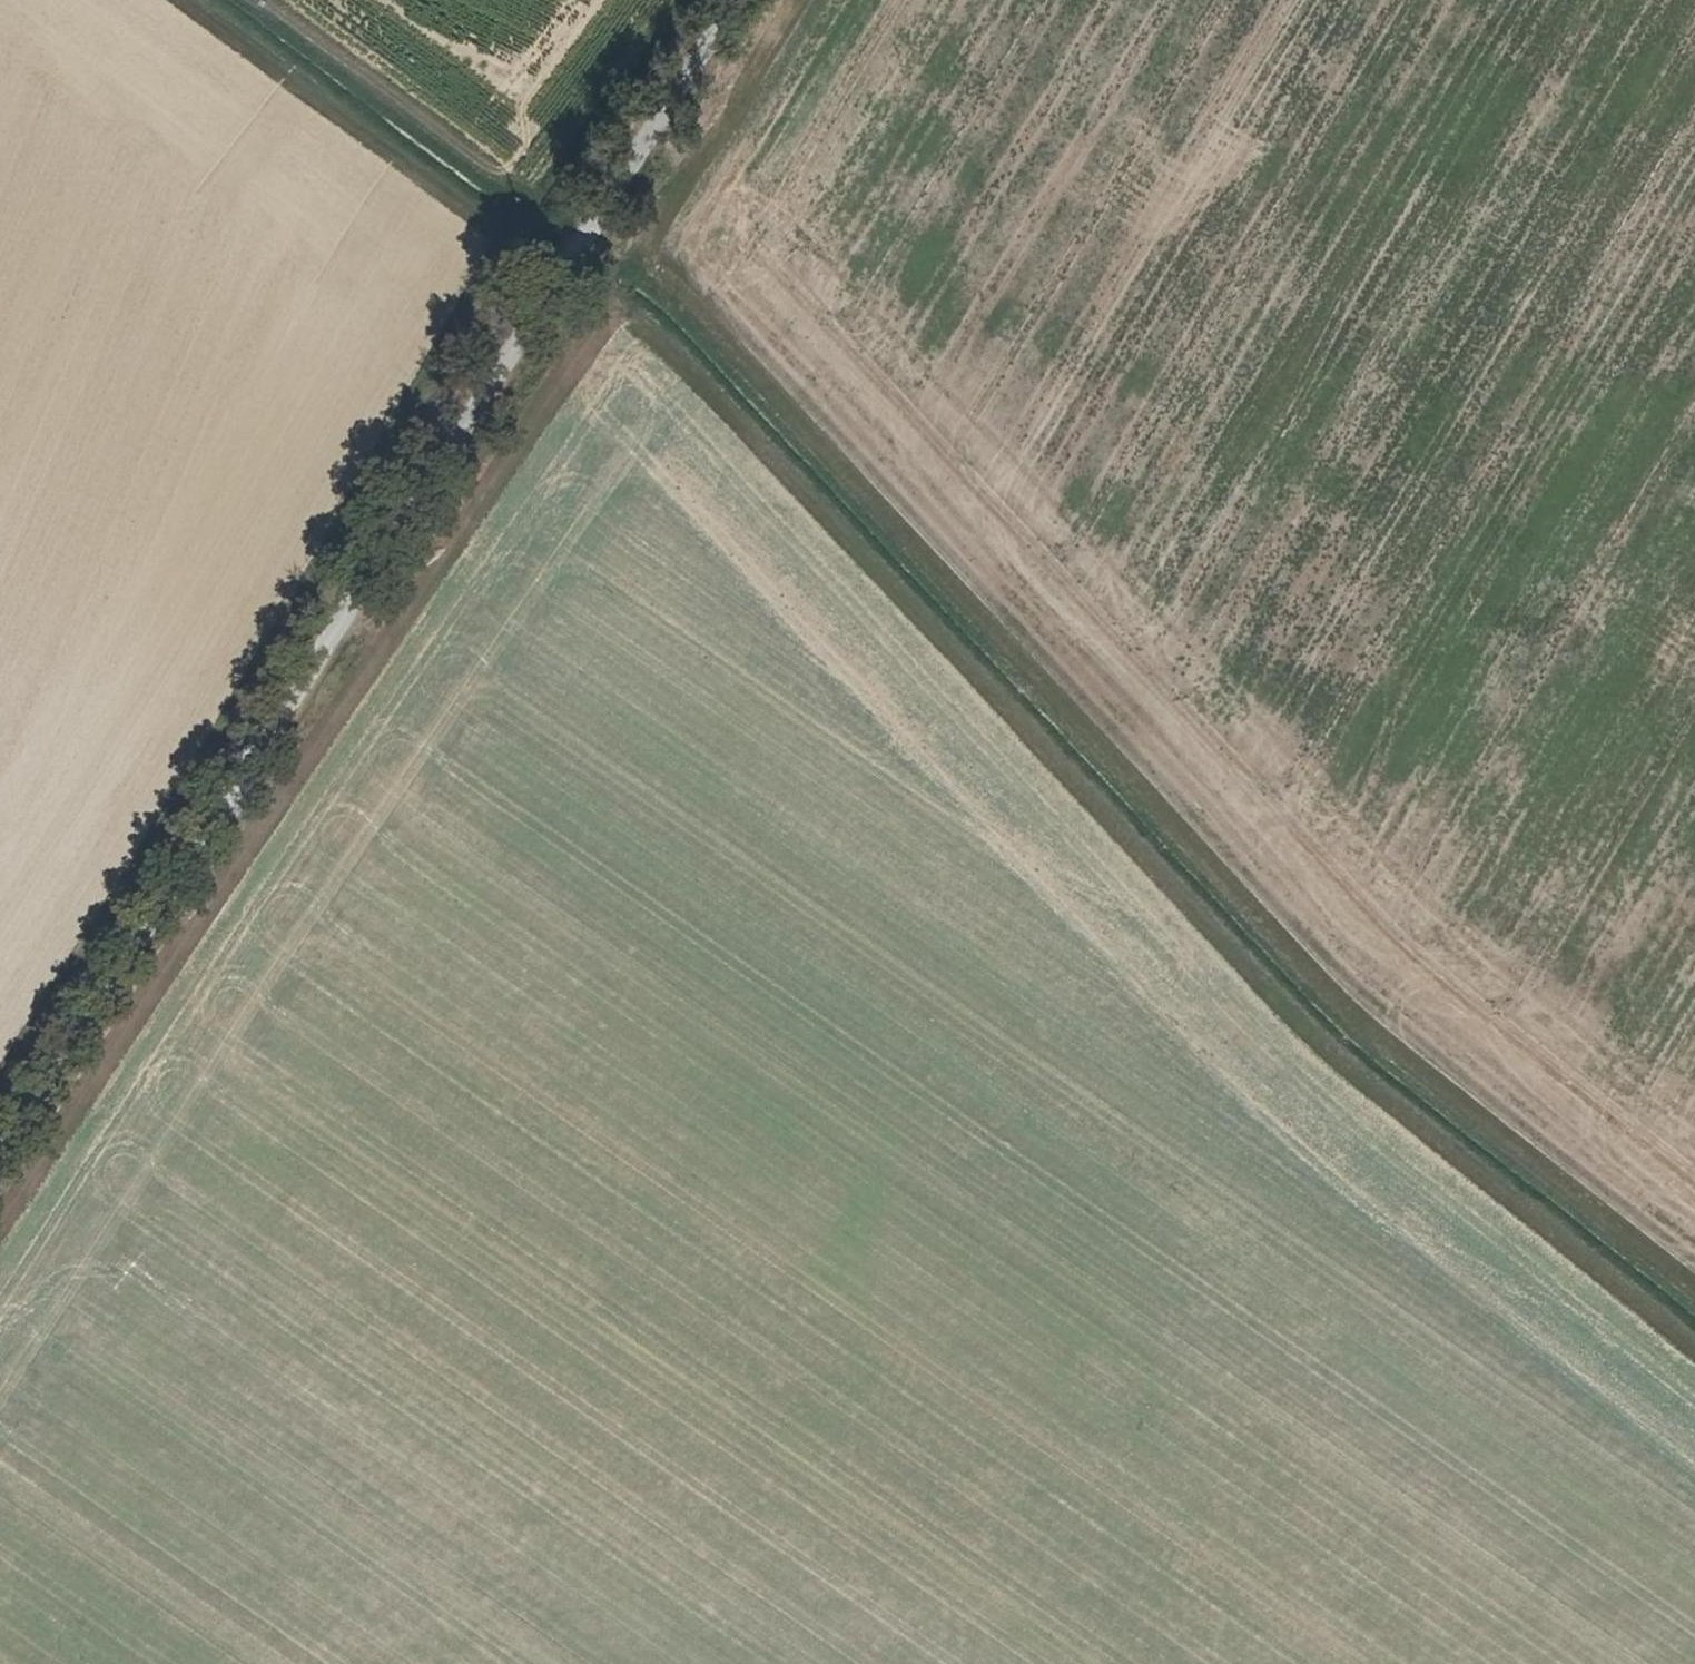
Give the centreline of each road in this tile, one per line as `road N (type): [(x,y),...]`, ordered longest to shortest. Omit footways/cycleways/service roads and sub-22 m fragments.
road 1 (unclassified): [(743,0),(0,1180)]

